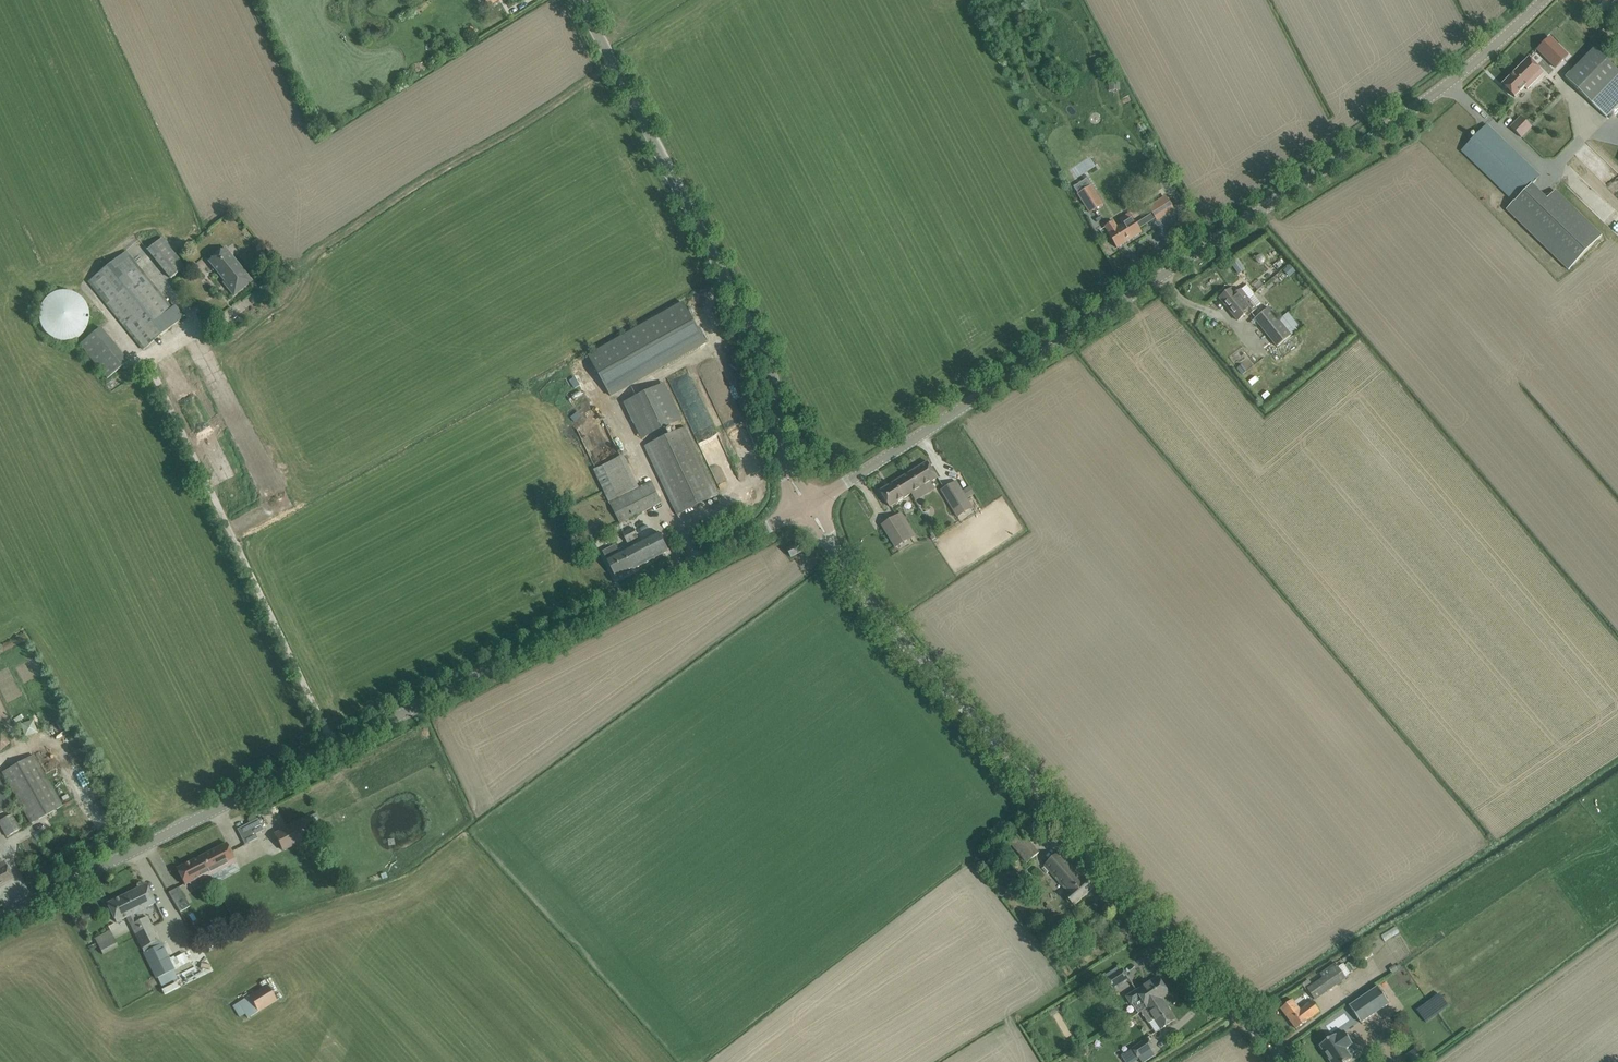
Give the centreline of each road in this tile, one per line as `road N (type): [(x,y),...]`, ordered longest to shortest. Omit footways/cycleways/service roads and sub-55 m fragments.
road 1 (tertiary): [(0,921),(805,507)]
road 2 (tertiary): [(805,507),(1447,86),(1545,0)]
road 3 (unclassified): [(1284,1061),(842,568),(805,507)]
road 4 (unclassified): [(805,507),(756,335),(579,0)]

